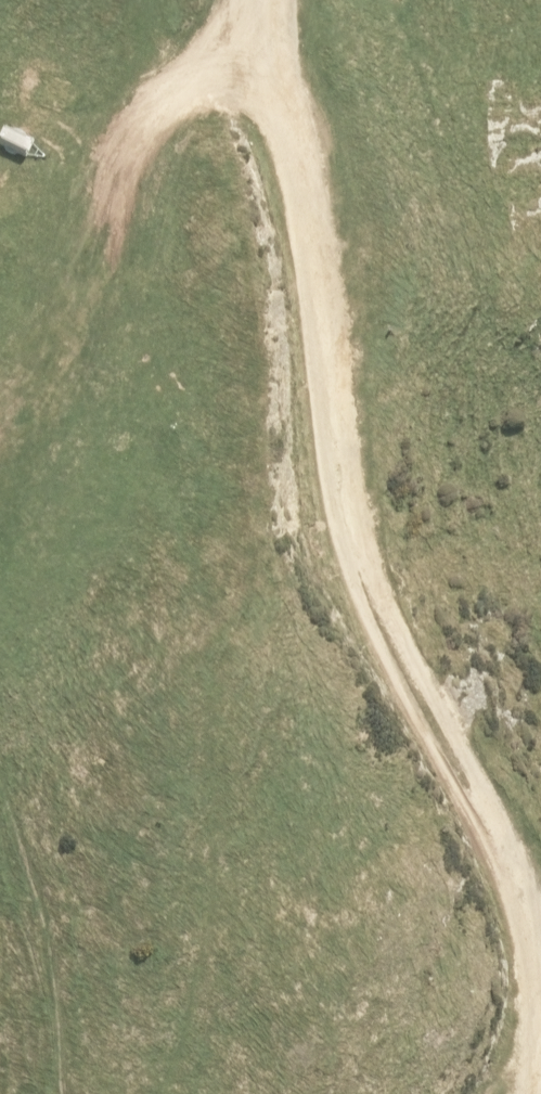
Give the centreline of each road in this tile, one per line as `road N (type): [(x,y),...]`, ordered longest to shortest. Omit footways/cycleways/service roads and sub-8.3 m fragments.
road 1 (track): [(536,925),(442,732),(335,419),(288,130),(279,0)]
road 2 (track): [(0,380),(48,363),(111,247),(151,119),(276,27)]
road 3 (track): [(523,1093),(536,925)]

